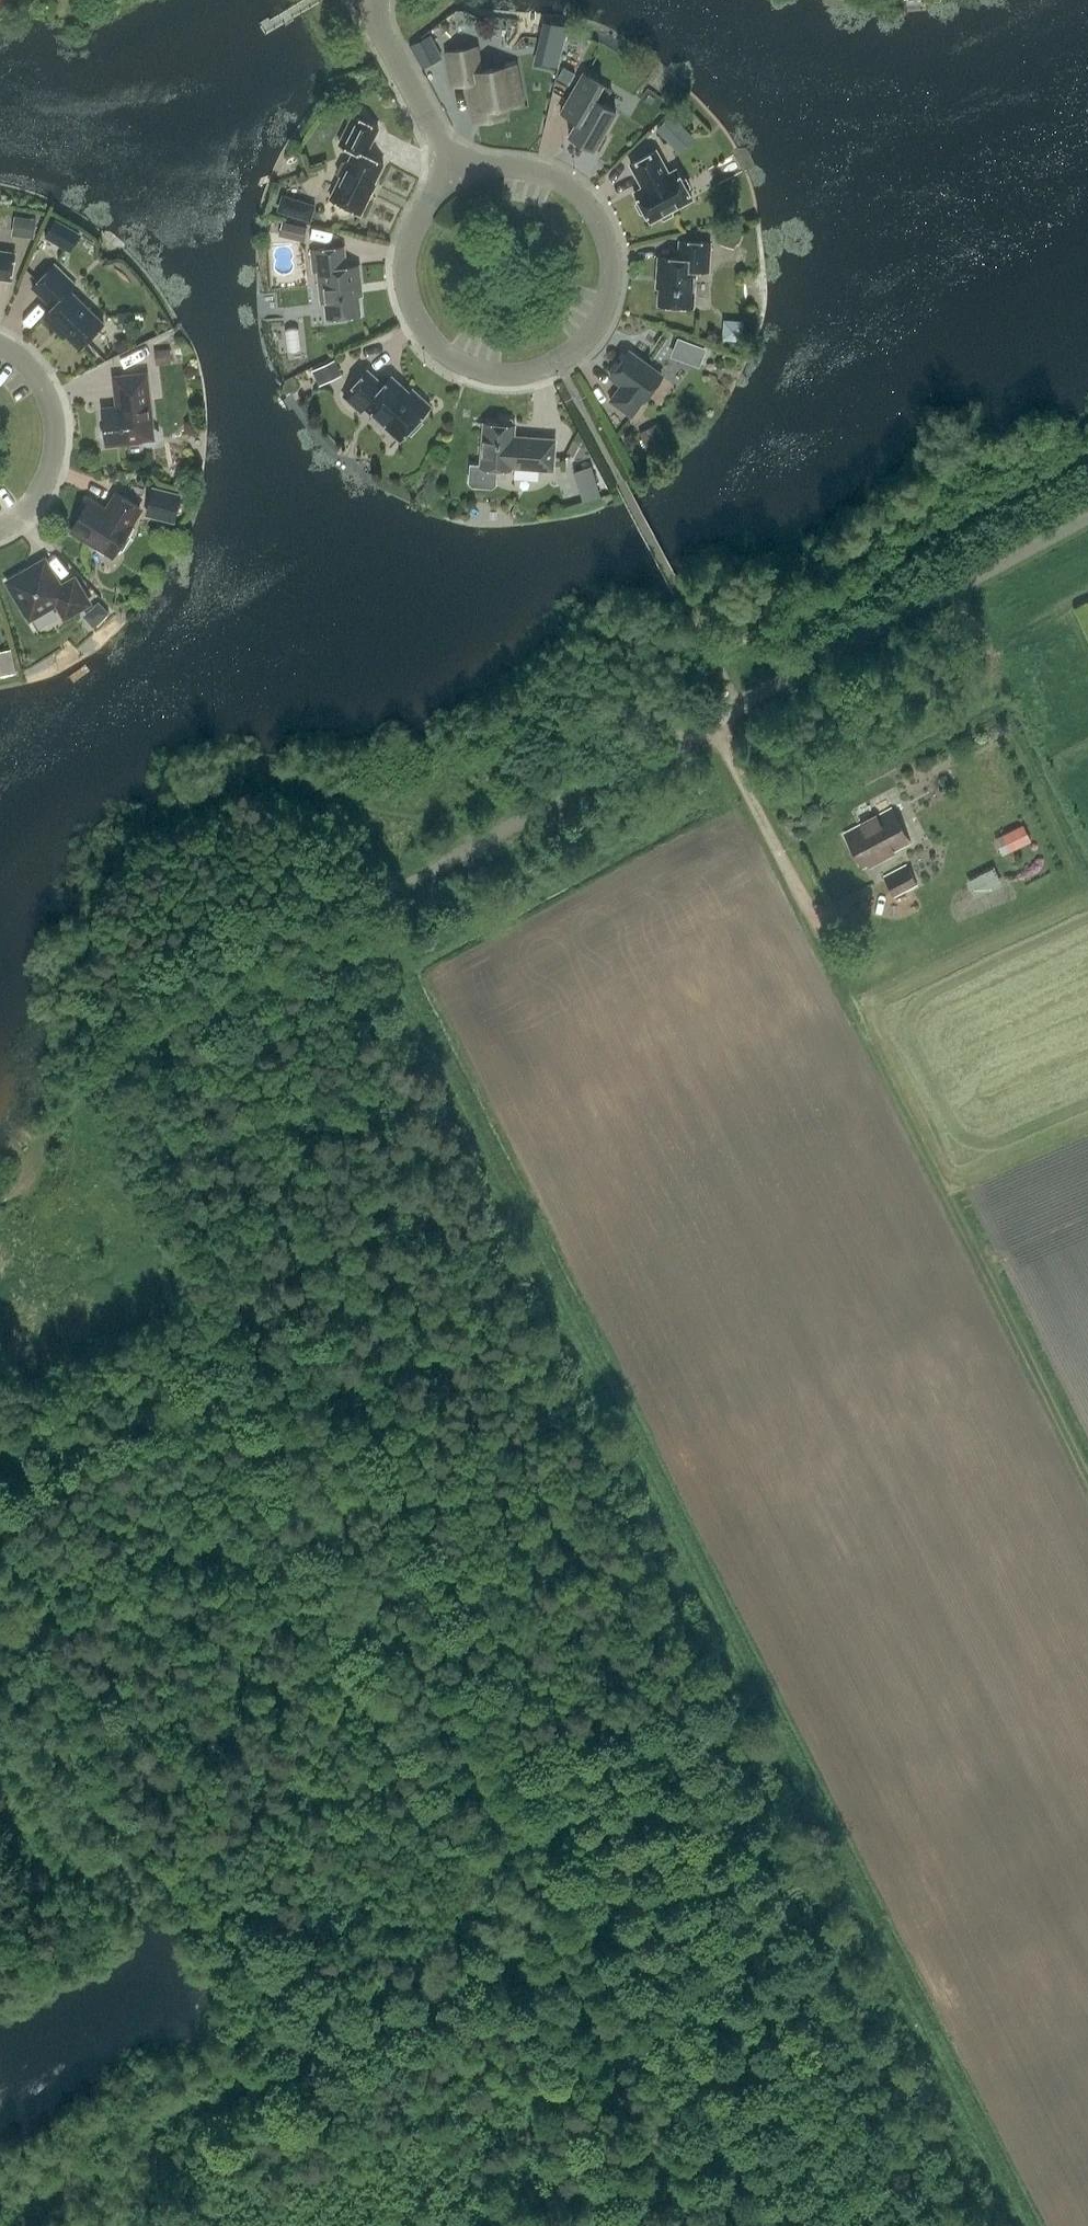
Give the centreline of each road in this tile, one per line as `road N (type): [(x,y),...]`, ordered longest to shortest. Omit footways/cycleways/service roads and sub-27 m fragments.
road 1 (residential): [(453,169),(426,205),(411,244),(406,278),(417,321),(449,354),(495,372),(541,369),(590,336),(610,301),(608,234),(585,196),(533,171),(493,168)]
road 2 (unclassified): [(644,757),(1087,518)]
road 3 (residential): [(453,169),(382,38),(378,0)]
road 4 (residential): [(0,348),(44,387),(55,457)]

